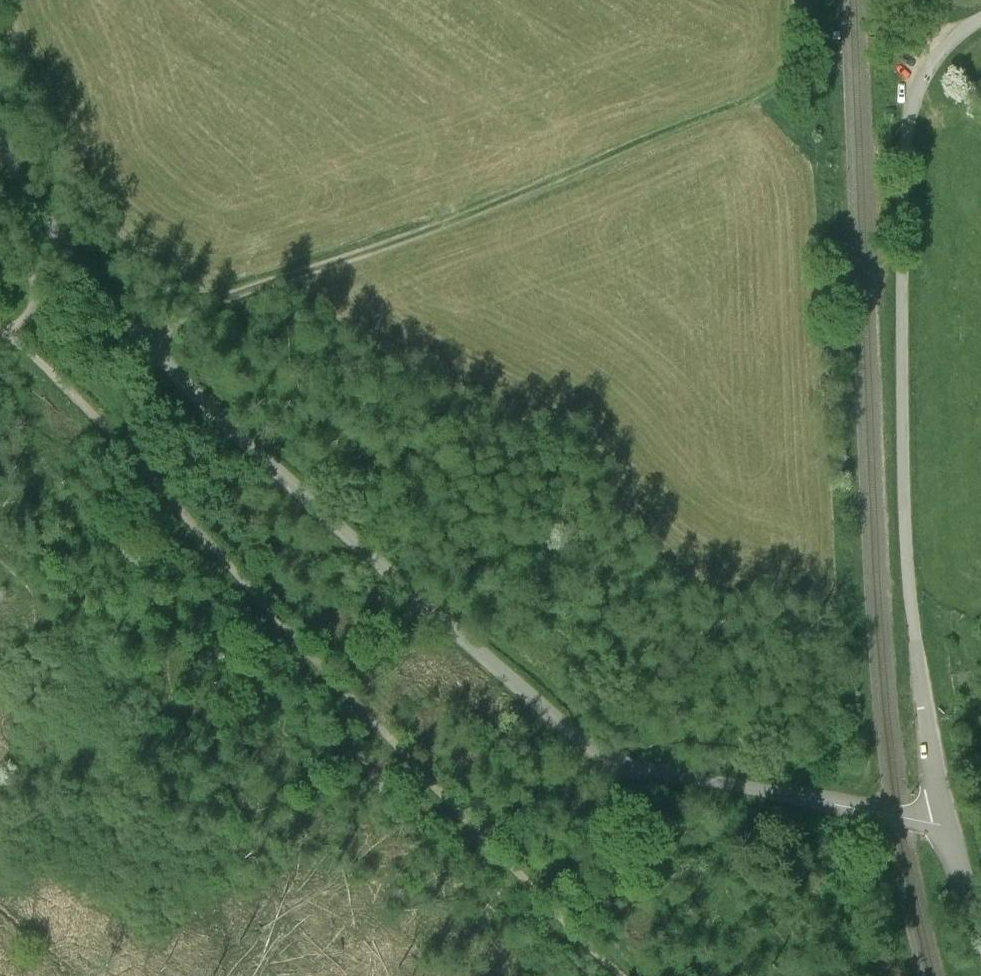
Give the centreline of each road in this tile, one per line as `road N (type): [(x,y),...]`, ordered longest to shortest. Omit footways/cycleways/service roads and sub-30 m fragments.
road 1 (unclassified): [(953,825),(706,784),(590,748),(187,381),(57,225),(0,124)]
road 2 (track): [(45,272),(53,373),(625,975)]
road 3 (track): [(792,0),(786,63),(774,89),(156,344)]
road 4 (unclassified): [(924,692),(902,466),(903,168),(929,70),(947,44),(980,19)]
road 5 (unclassified): [(924,692),(953,825)]

